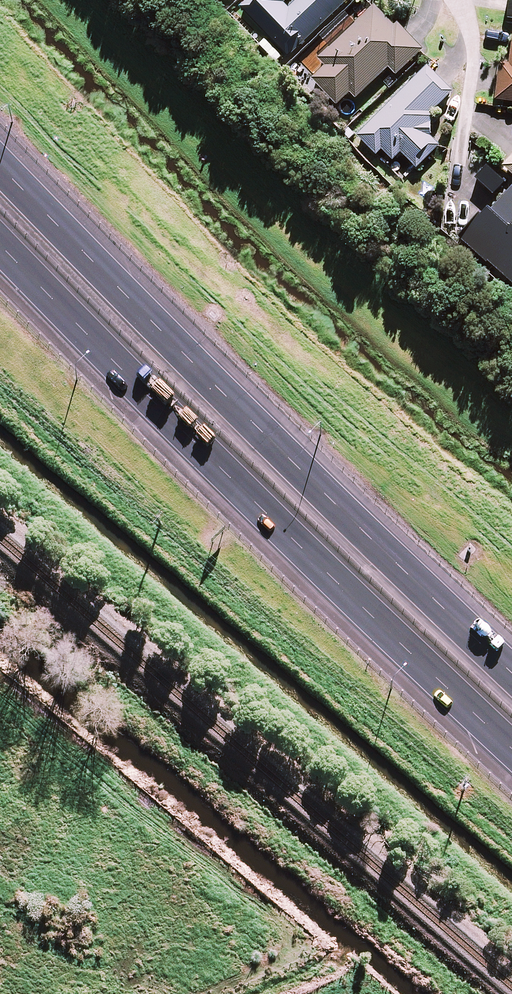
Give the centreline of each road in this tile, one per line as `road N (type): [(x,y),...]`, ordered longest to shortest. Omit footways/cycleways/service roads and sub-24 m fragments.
road 1 (motorway): [(511,762),(0,247)]
road 2 (motorway): [(0,154),(511,669)]

